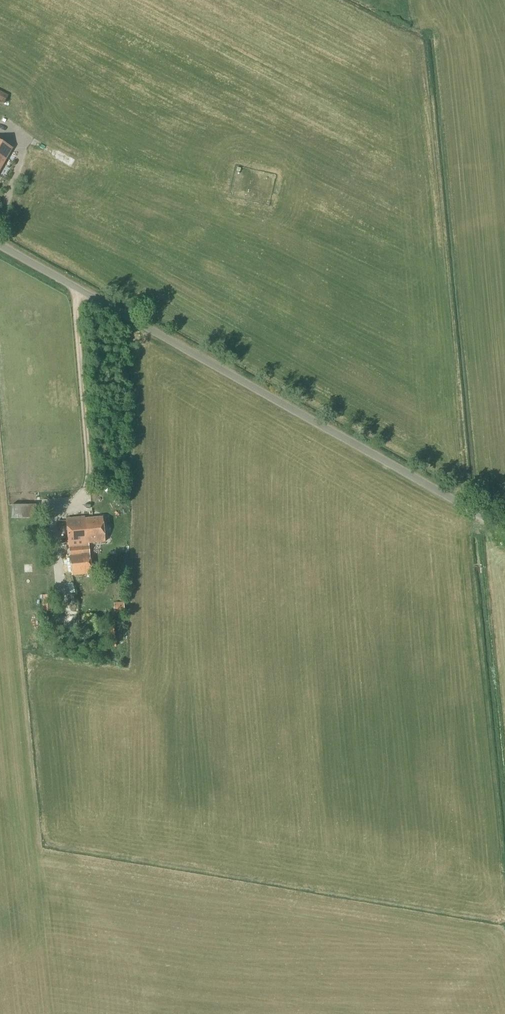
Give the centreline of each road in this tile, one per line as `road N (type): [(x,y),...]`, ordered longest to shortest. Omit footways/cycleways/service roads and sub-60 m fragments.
road 1 (unclassified): [(504,530),(0,241)]

